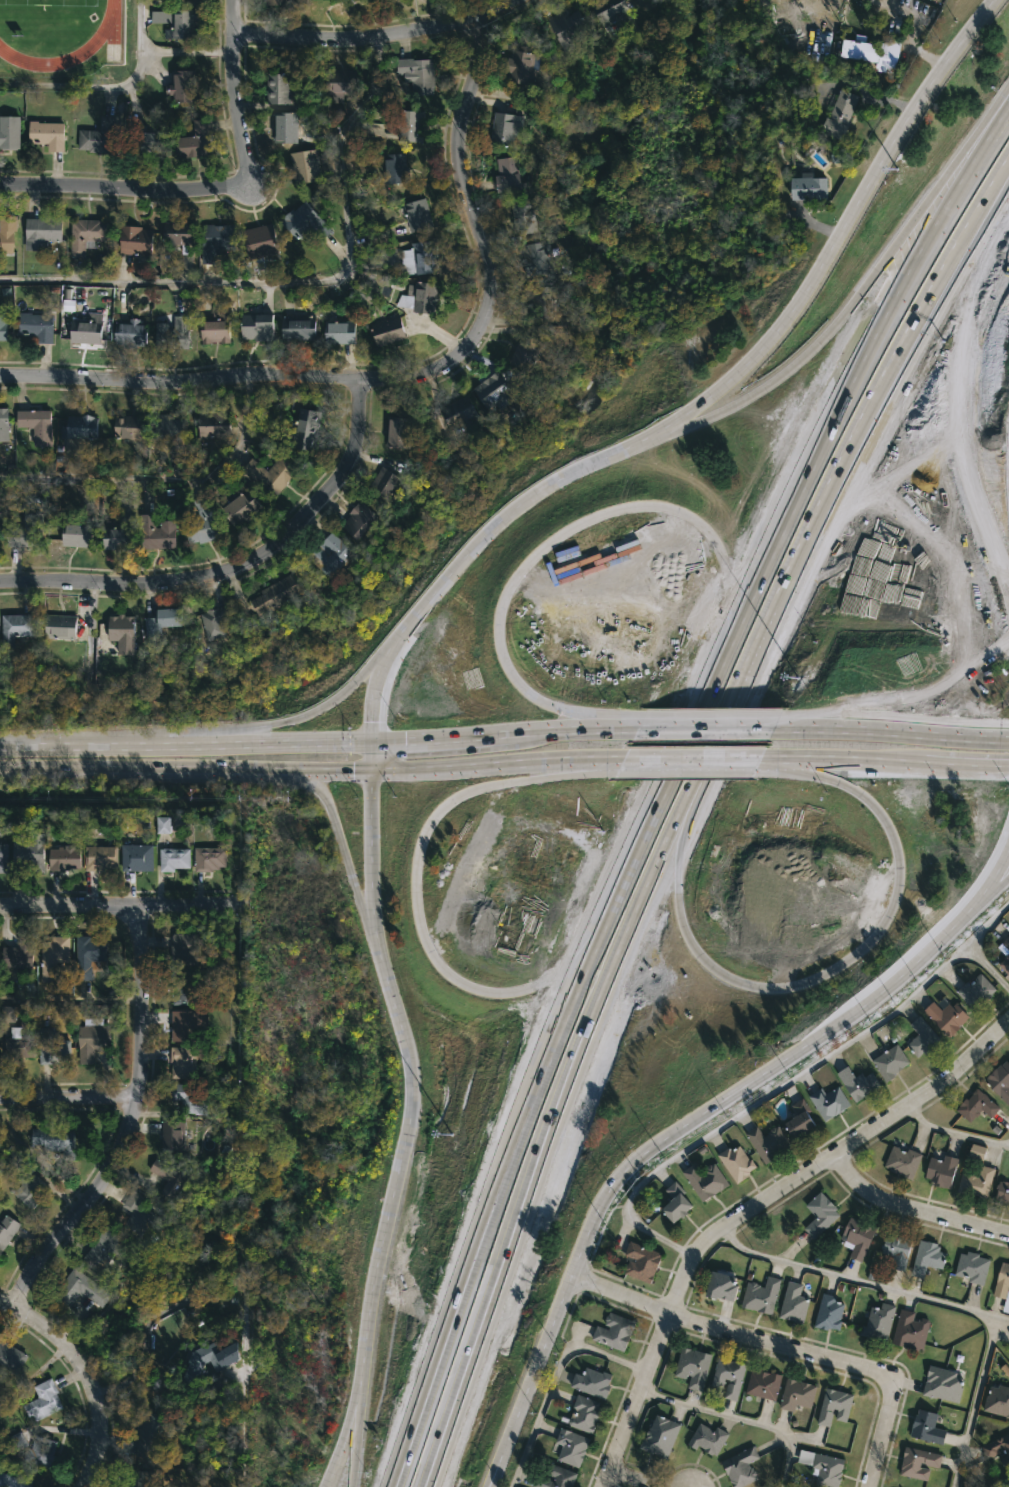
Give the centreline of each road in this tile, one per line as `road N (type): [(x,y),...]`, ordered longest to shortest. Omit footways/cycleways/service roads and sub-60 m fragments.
road 1 (secondary): [(994,0),(753,360),(665,426),(507,517),(391,650),(371,691),(369,740)]
road 2 (secondary): [(488,1486),(614,1183),(650,1149),(890,982),(970,908),(1008,844)]
road 3 (residential): [(467,16),(475,53),(455,155),(490,290),(486,315),(460,355),(397,378),(281,375),(186,384),(0,377)]
road 4 (secondary): [(369,740),(374,949),(409,1104),(381,1218),(353,1408),(326,1486)]
road 5 (residential): [(137,911),(134,1099),(119,1144),(9,1300),(76,1359),(86,1383),(95,1428),(76,1486)]
road 6 (residential): [(600,1486),(700,1249),(940,1089),(1008,1025)]
road 7 (motorway): [(1008,110),(857,366),(724,644)]
road 8 (motorway): [(427,1486),(587,1027)]
road 9 (residential): [(358,376),(348,462),(333,487),(245,563),(157,586),(0,583)]
road 10 (primary): [(0,769),(424,769)]
road 11 (motorway): [(1008,604),(968,465),(963,343),(973,279),(1008,212)]
road 12 (motorway): [(793,563),(883,379),(982,205)]
road 13 (motorway): [(976,132),(821,340),(771,382),(711,416)]
road 14 (primary): [(369,740),(0,745)]
road 15 (motorway): [(497,1176),(389,1486)]
road 16 (motorway): [(724,644),(598,924)]
road 17 (residential): [(513,0),(368,36),(233,31)]
road 18 (residential): [(569,1281),(842,1361)]
road 19 (motorway): [(598,924),(497,1176)]
road 20 (primary): [(224,769),(317,789),(374,949)]
road 21 (motorway): [(692,800),(793,563)]
road 22 (residential): [(251,184),(0,186)]
road 23 (motorway): [(587,1027),(692,800)]
road 24 (primary): [(391,650),(308,715),(188,743)]
road 25 (residential): [(218,907),(0,911)]
road 26 (primary): [(424,769),(623,759)]
road 27 (tertiary): [(1008,1237),(894,1209),(852,1181),(835,1158)]
road 28 (residential): [(251,184),(234,109),(232,0)]
road 29 (residential): [(842,1361),(886,1374),(892,1386),(870,1486)]
road 30 (primary): [(761,759),(922,762)]
road 31 (primary): [(922,732),(771,727)]
road 32 (primary): [(623,759),(761,759)]
road 33 (residential): [(134,1099),(0,1098)]
road 34 (primary): [(639,726),(506,733)]
road 35 (primary): [(771,727),(639,726)]

